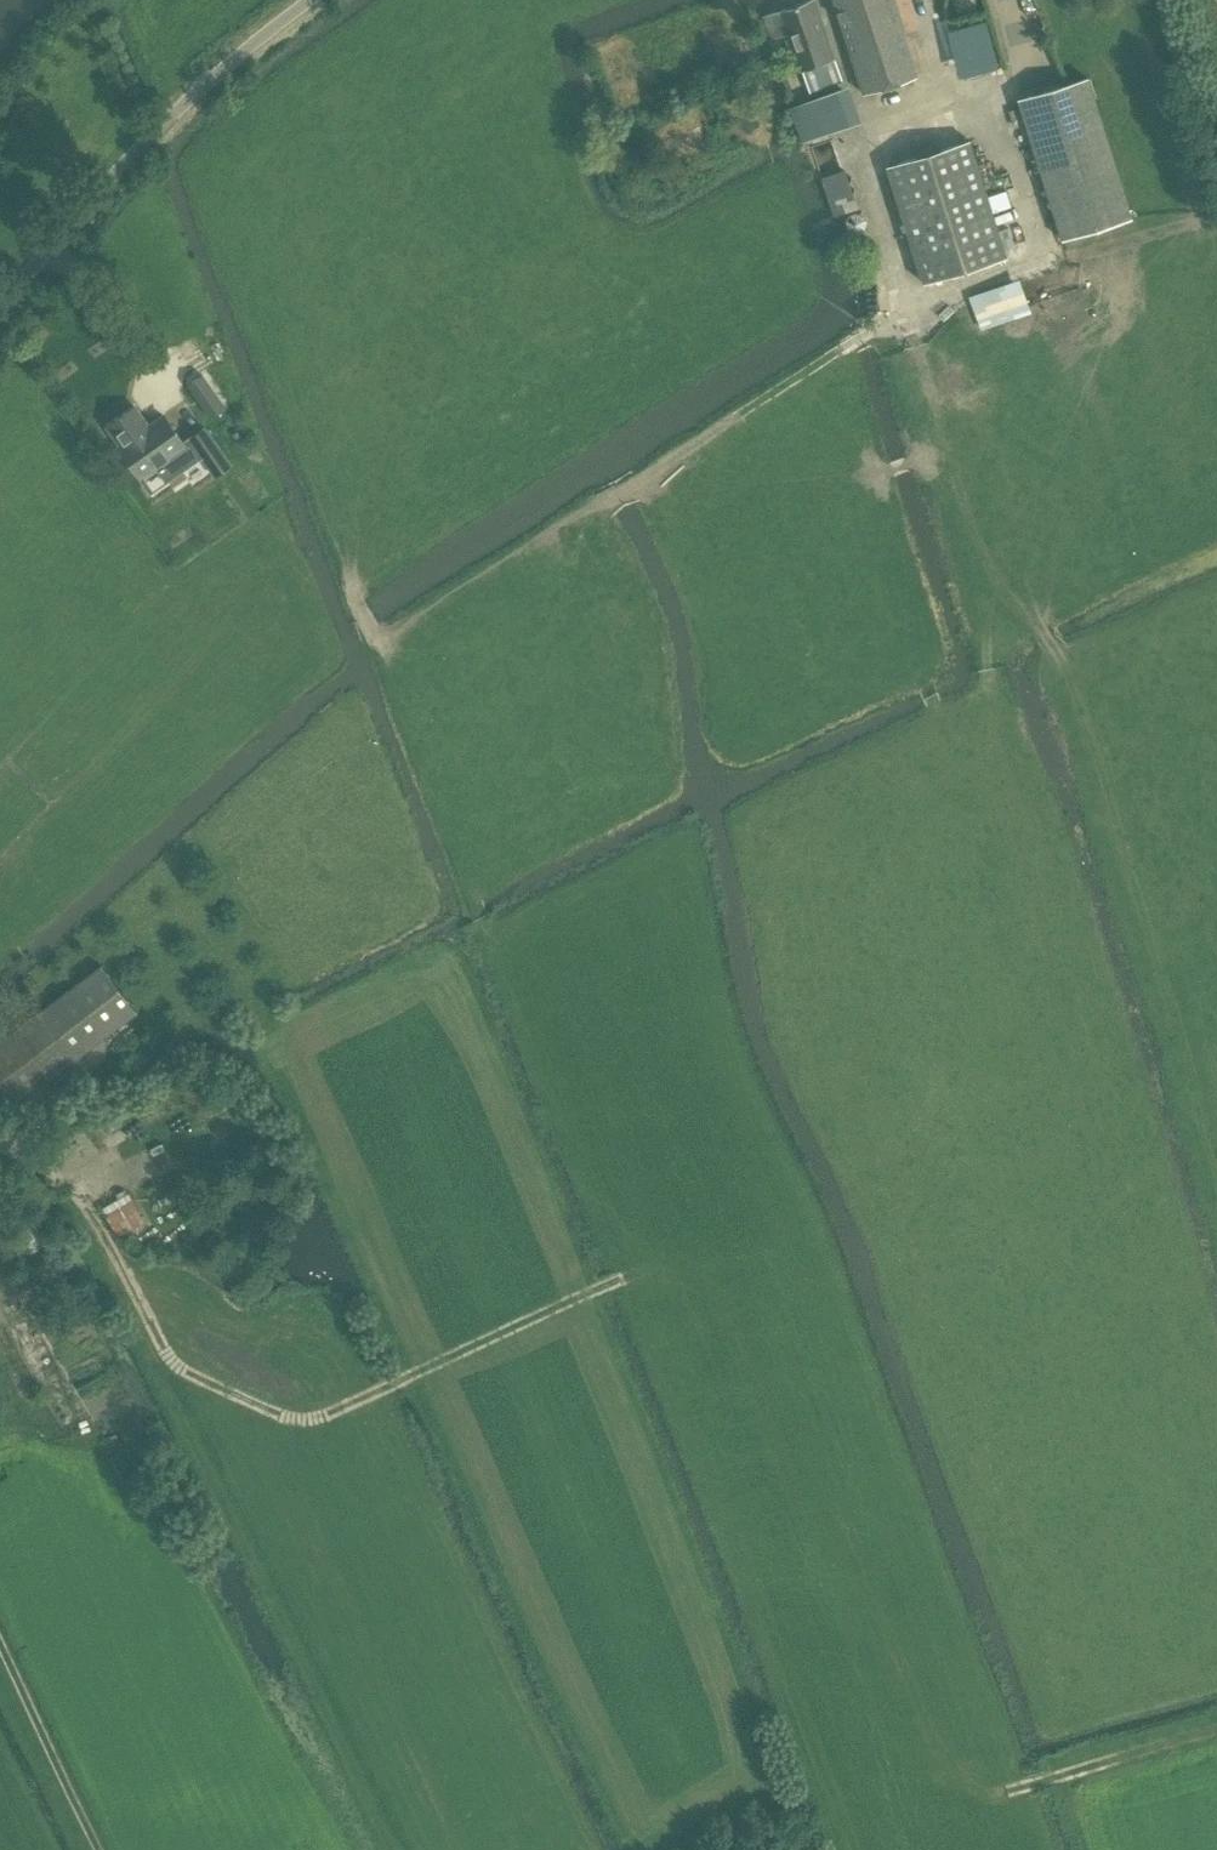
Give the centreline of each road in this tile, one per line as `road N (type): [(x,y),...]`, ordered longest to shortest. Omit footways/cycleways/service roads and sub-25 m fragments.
road 1 (track): [(0,1146),(24,1151),(76,1187),(165,1349),(194,1380),(293,1418),(344,1409),(623,1279)]
road 2 (unclassified): [(0,315),(103,187),(198,91),(307,0)]
road 3 (track): [(0,1638),(101,1849)]

